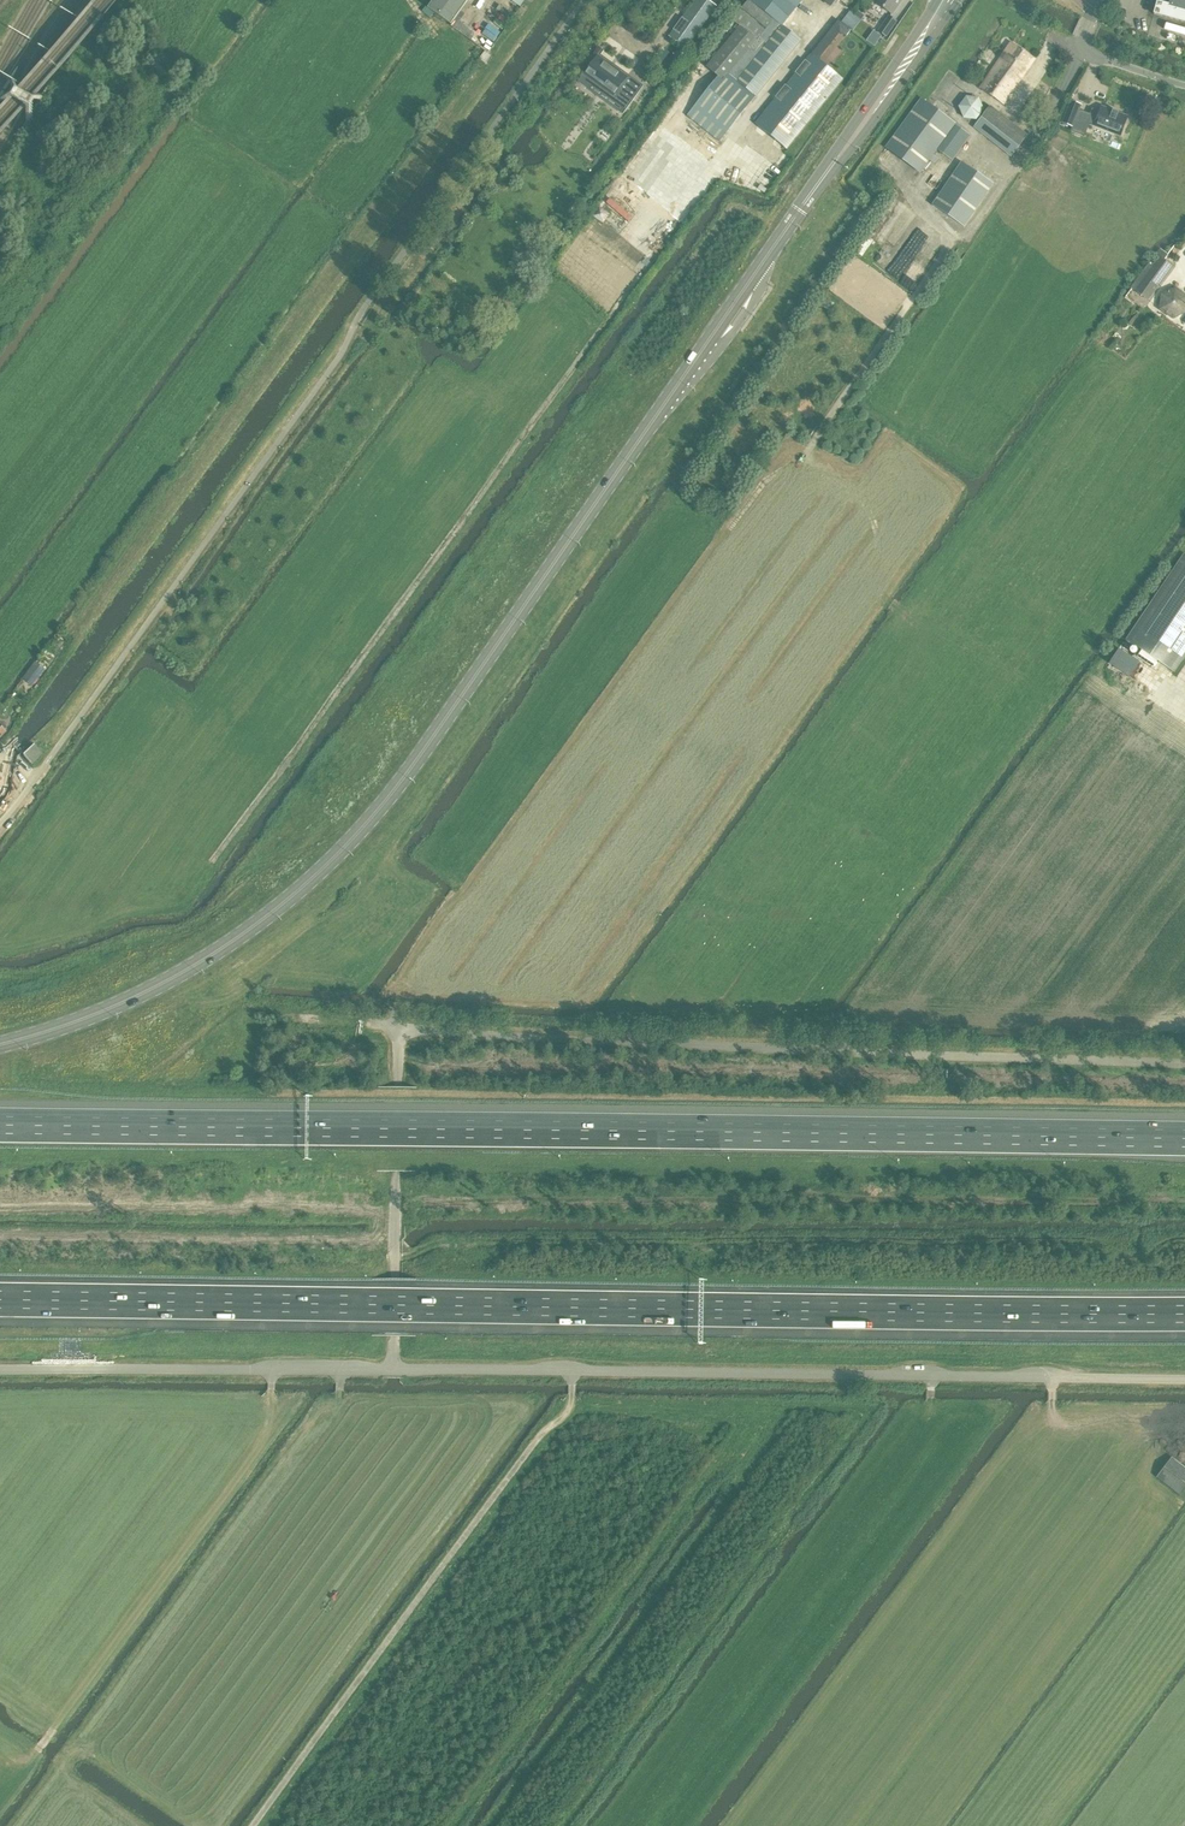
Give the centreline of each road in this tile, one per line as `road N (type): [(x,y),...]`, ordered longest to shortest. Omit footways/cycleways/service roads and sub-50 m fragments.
road 1 (secondary): [(819,184),(358,833),(253,928),(173,979),(0,1046)]
road 2 (motorway): [(1184,1139),(0,1124)]
road 3 (motorway): [(0,1301),(1184,1313)]
road 4 (unclassified): [(393,1370),(394,1029),(1184,1064)]
road 5 (unclassified): [(1184,1381),(393,1370)]
road 6 (track): [(253,1825),(540,1435),(570,1411),(573,1372)]
road 7 (unclassified): [(393,1370),(0,1372)]
road 8 (secondary): [(819,184),(909,70),(929,30)]
road 9 (secondary): [(929,30),(860,115),(819,184)]
road 10 (unclassified): [(1184,86),(1081,49),(1098,0)]

